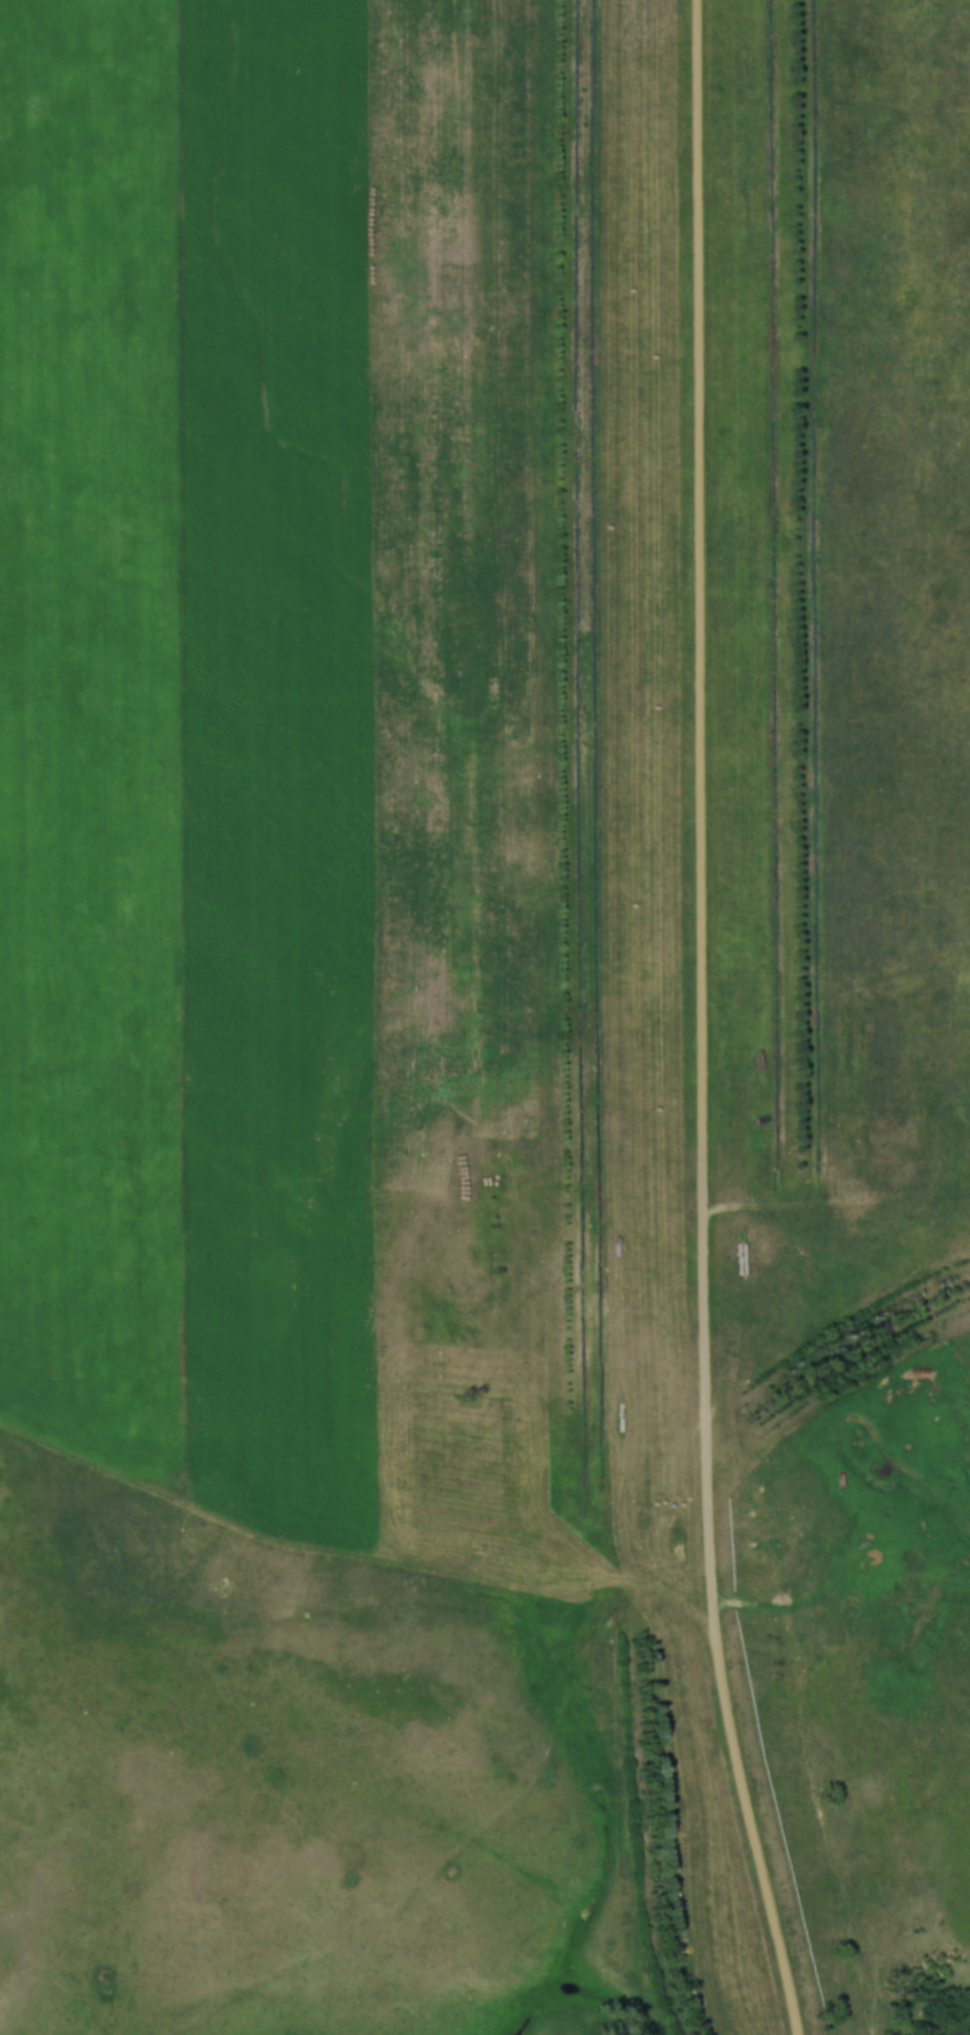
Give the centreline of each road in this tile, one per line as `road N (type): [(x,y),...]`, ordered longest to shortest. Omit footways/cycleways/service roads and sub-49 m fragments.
road 1 (track): [(714,1631),(672,1600),(597,1580),(191,1624),(116,1613),(83,1594),(61,1563),(37,1465),(0,1421)]

